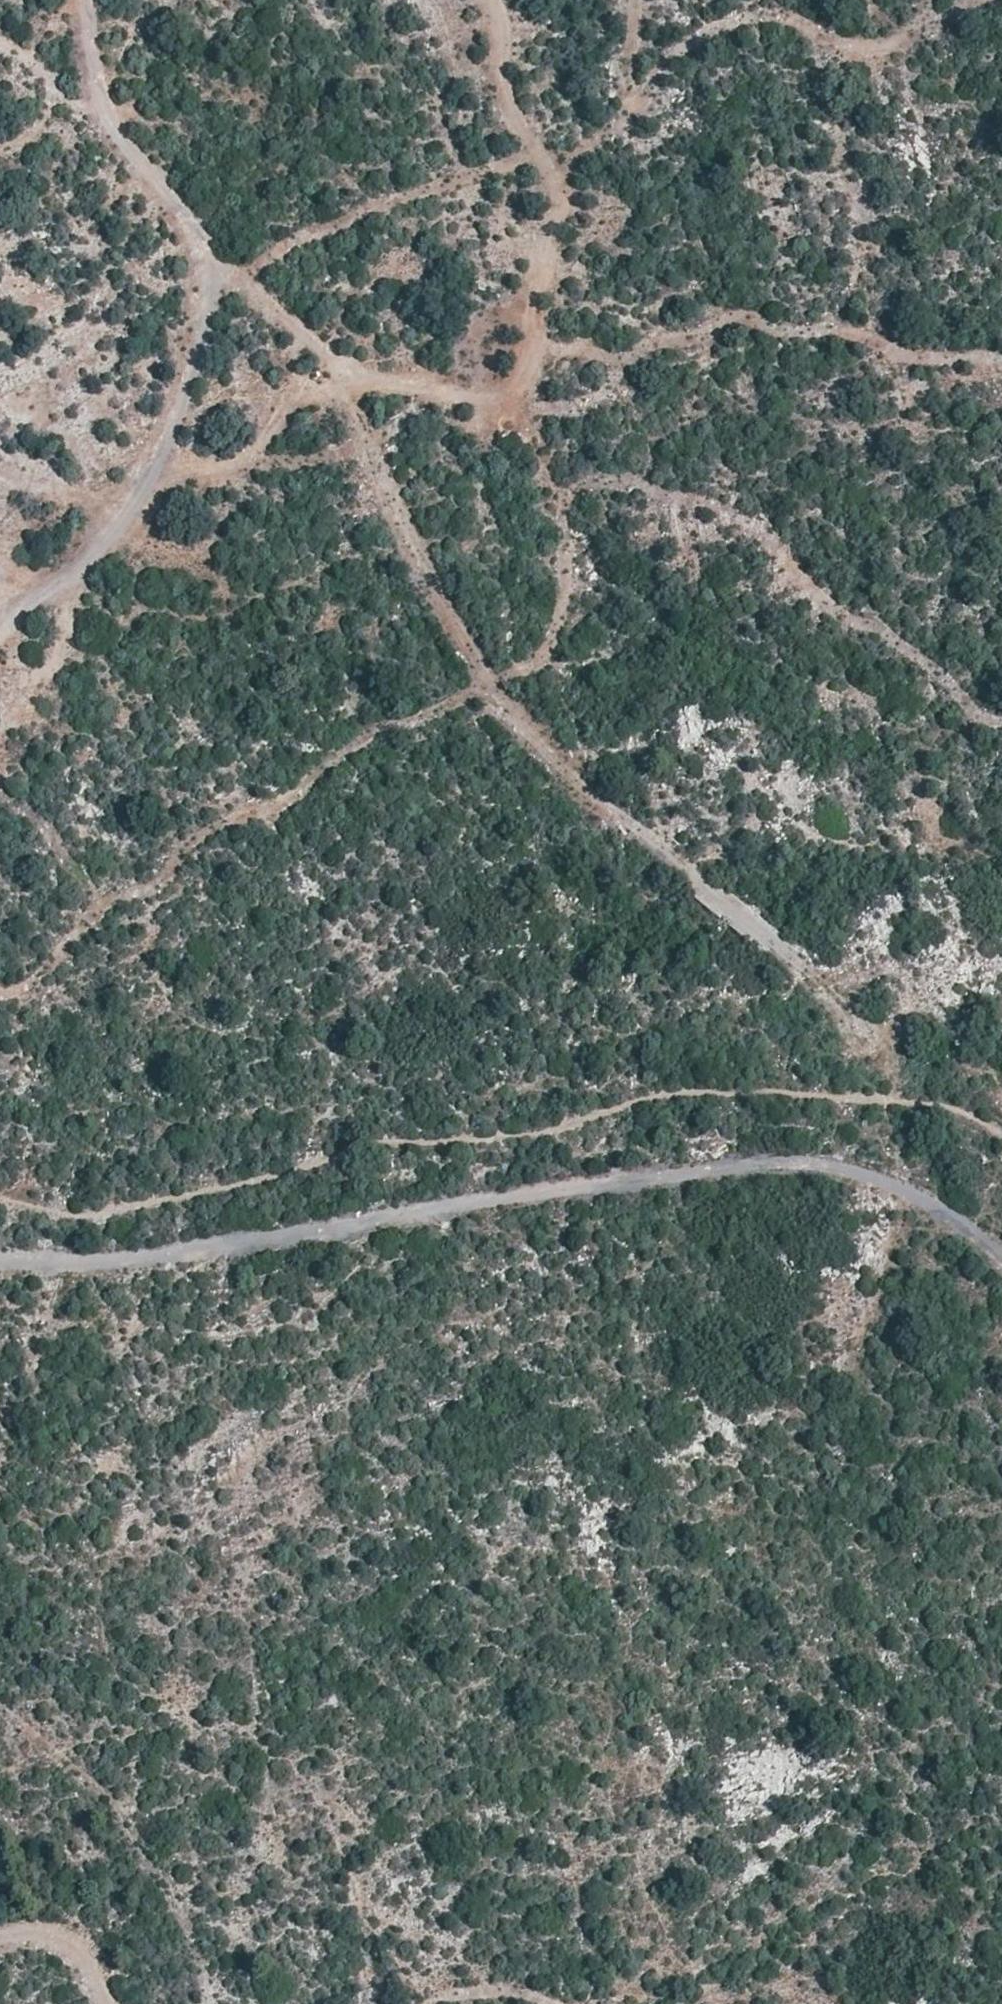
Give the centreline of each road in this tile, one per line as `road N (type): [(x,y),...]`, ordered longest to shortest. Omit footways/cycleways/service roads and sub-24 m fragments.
road 1 (track): [(0,642),(112,532),(184,399),(214,271),(106,105),(88,0)]

